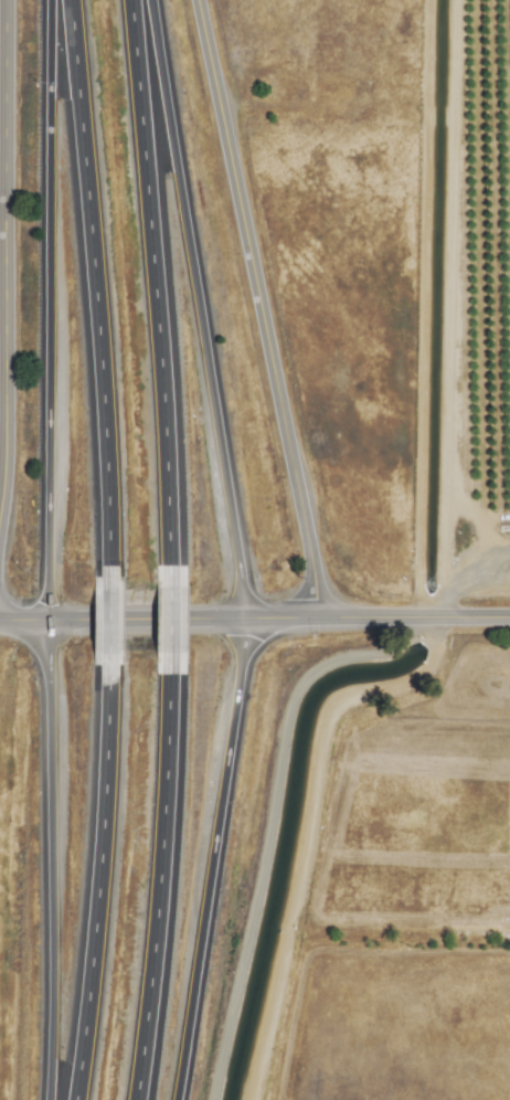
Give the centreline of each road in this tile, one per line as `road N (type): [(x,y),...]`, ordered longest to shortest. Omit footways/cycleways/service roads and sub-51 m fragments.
road 1 (residential): [(314,614),(302,521),(192,0)]
road 2 (motorway): [(243,616),(148,0)]
road 3 (motorway): [(48,0),(46,616)]
road 4 (motorway): [(69,0),(108,570)]
road 5 (motorway): [(168,569),(129,0)]
road 6 (tertiary): [(0,616),(509,614)]
road 7 (motorway): [(173,1099),(243,616)]
road 8 (motorway): [(46,616),(46,1099)]
road 9 (motorway): [(134,1099),(159,868),(168,670)]
road 10 (motorway): [(107,684),(99,863),(74,1099)]

